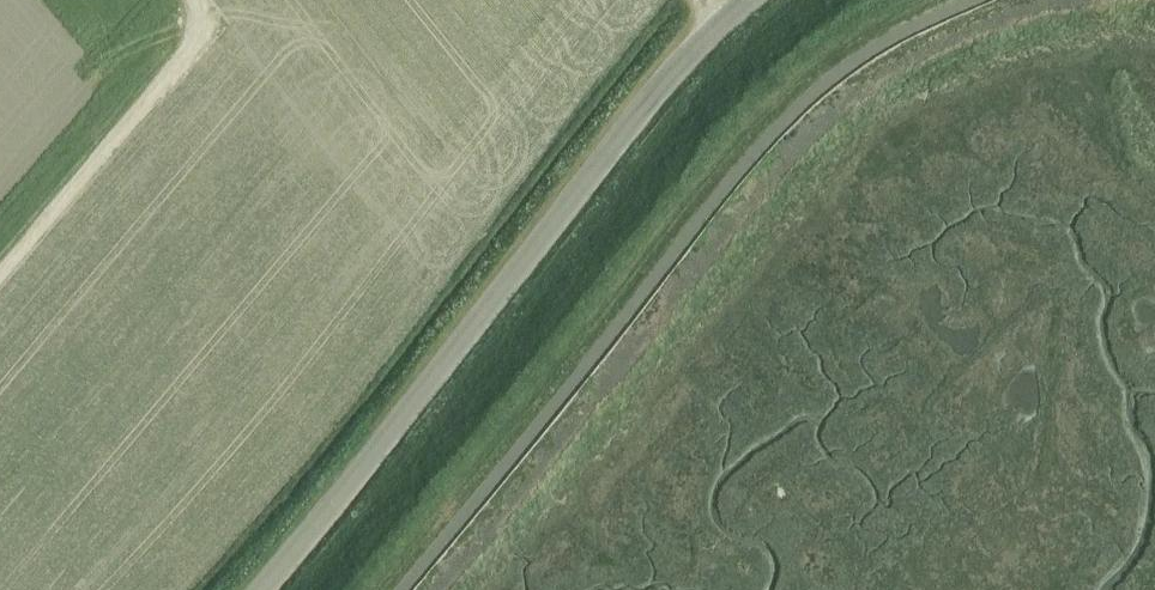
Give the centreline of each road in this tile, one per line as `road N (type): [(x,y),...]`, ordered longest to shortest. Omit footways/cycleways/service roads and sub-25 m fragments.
road 1 (unclassified): [(401,589),(751,157),(836,70),(975,0)]
road 2 (unclassified): [(261,589),(693,48),(748,0)]
road 3 (track): [(192,0),(200,34),(187,59),(0,282)]

